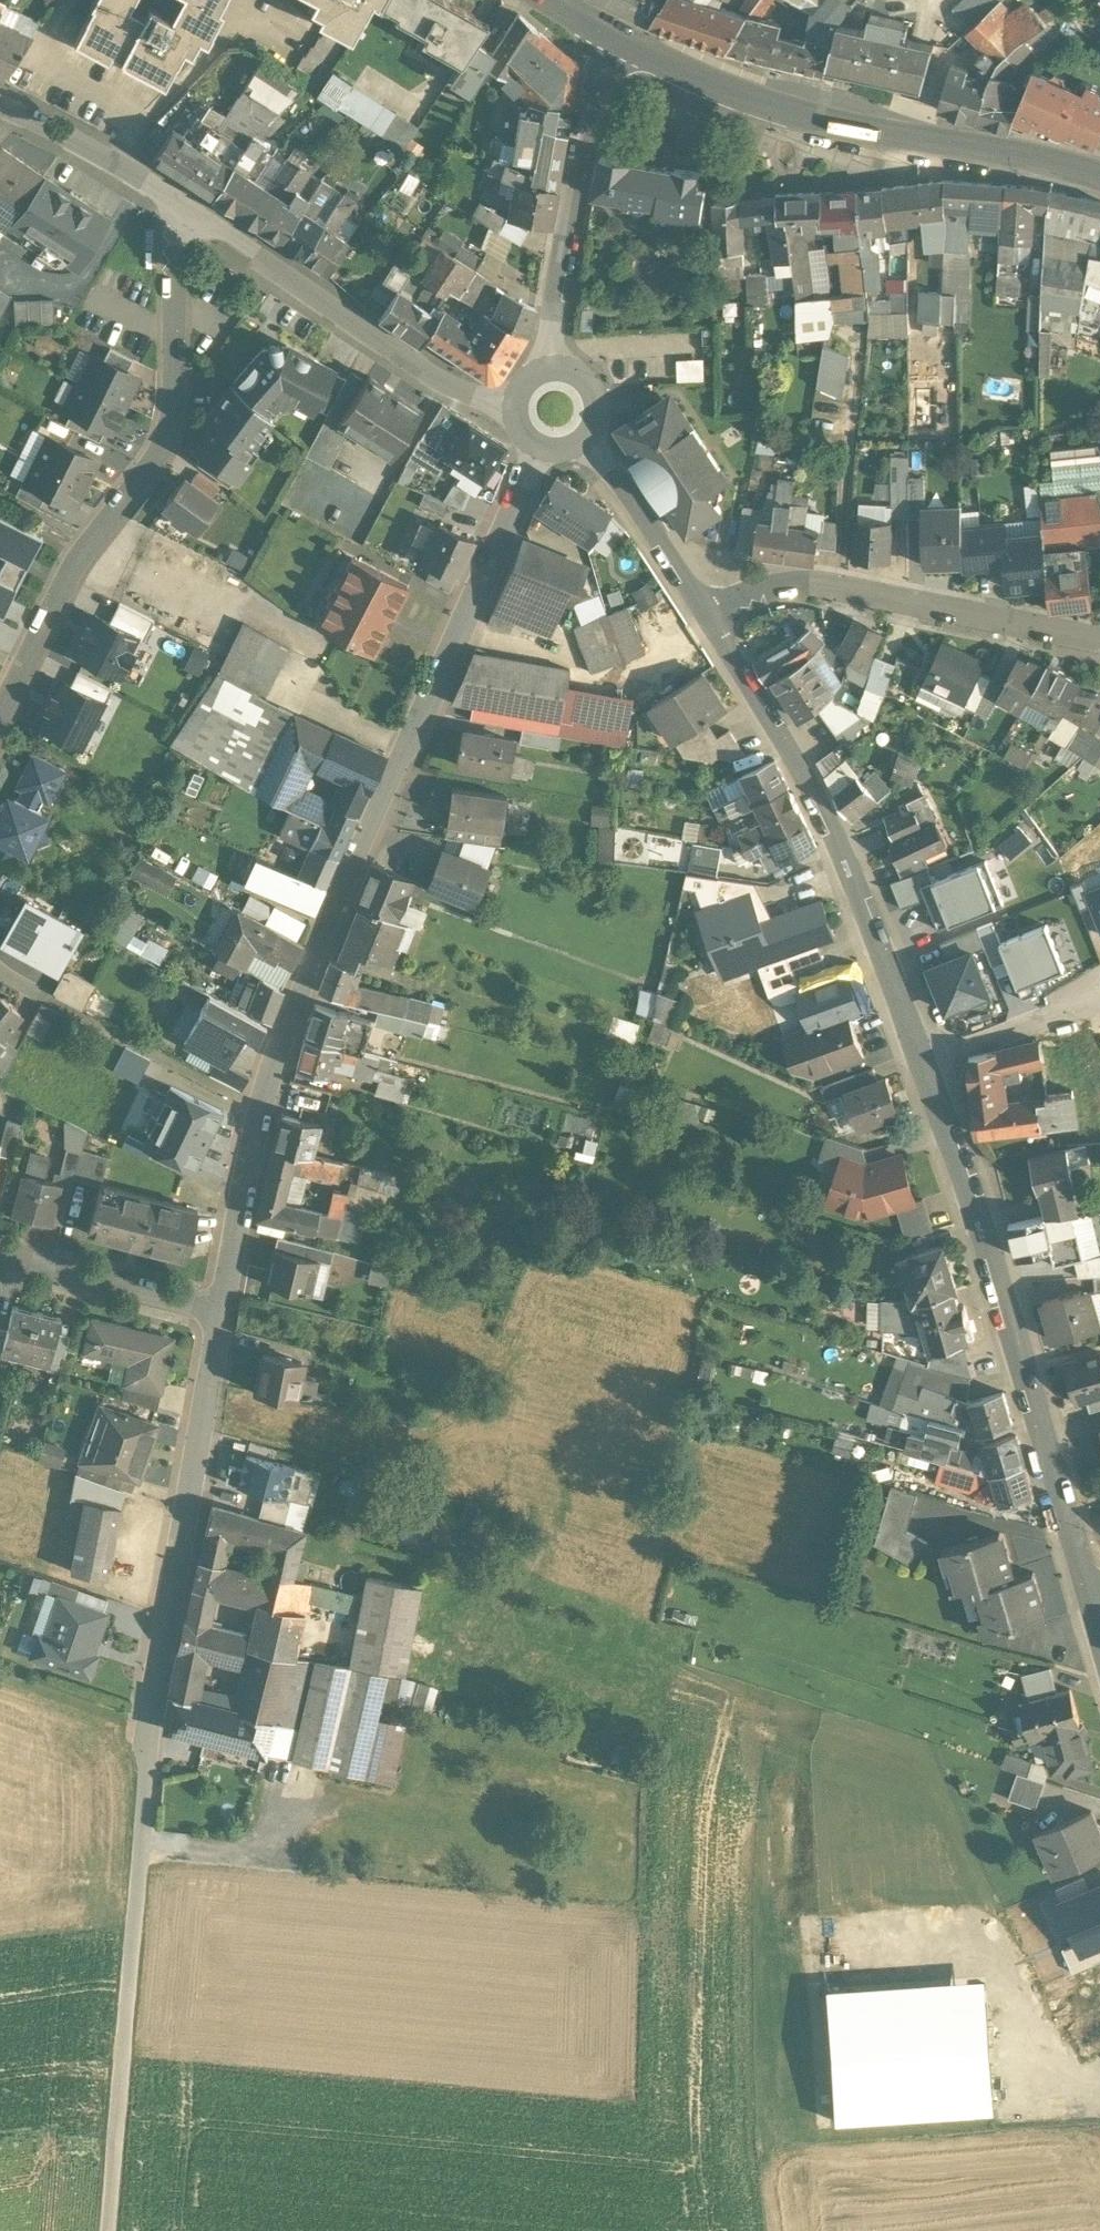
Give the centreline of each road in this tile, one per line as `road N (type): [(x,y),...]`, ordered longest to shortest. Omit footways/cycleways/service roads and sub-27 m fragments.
road 1 (residential): [(532,447),(502,541),(401,755),(286,1032),(219,1305)]
road 2 (residential): [(922,1066),(977,1222),(1086,1587)]
road 3 (residential): [(0,709),(89,543),(156,461),(172,398),(175,247),(189,215)]
road 4 (residential): [(219,1305),(158,1664),(142,1841)]
road 5 (tertiary): [(614,41),(783,111),(1099,180)]
road 6 (residential): [(704,617),(832,830),(922,1066)]
road 7 (residential): [(704,617),(771,588),(806,585),(1099,642)]
road 8 (residential): [(189,215),(480,410),(512,416)]
road 9 (track): [(107,2230),(141,1859)]
road 10 (residential): [(551,366),(579,161),(598,72),(614,41)]
road 11 (residential): [(219,1305),(0,1256)]
road 12 (residential): [(0,105),(114,162),(189,215)]
road 13 (residential): [(587,442),(704,617)]
road 14 (residential): [(922,1066),(1093,999)]
road 15 (residential): [(142,1841),(0,1833)]

